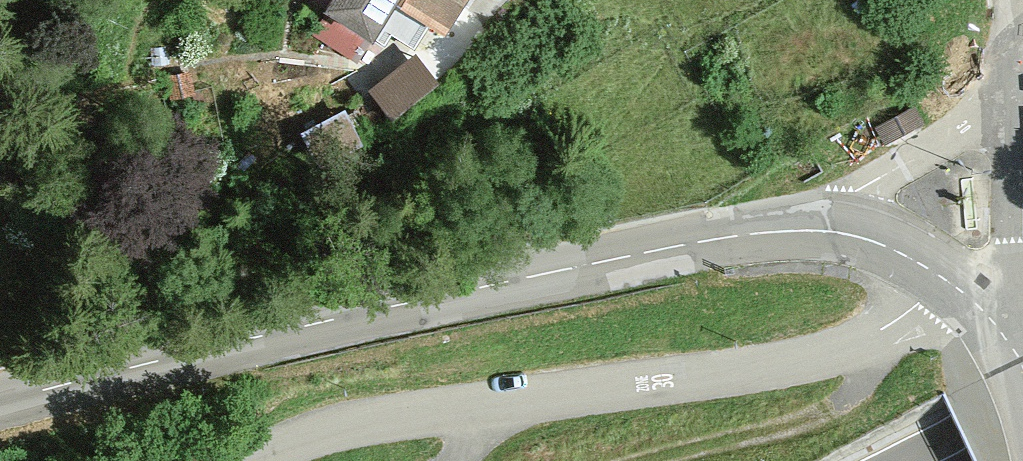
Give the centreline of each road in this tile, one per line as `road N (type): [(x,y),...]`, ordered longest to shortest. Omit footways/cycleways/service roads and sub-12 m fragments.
road 1 (tertiary): [(0,402),(184,348),(736,237)]
road 2 (residential): [(935,273),(884,331),(754,370),(374,421),(256,460)]
road 3 (residential): [(805,223),(1011,91)]
road 4 (residential): [(1013,330),(1021,220),(1011,91)]
road 5 (tertiary): [(935,273),(805,223)]

